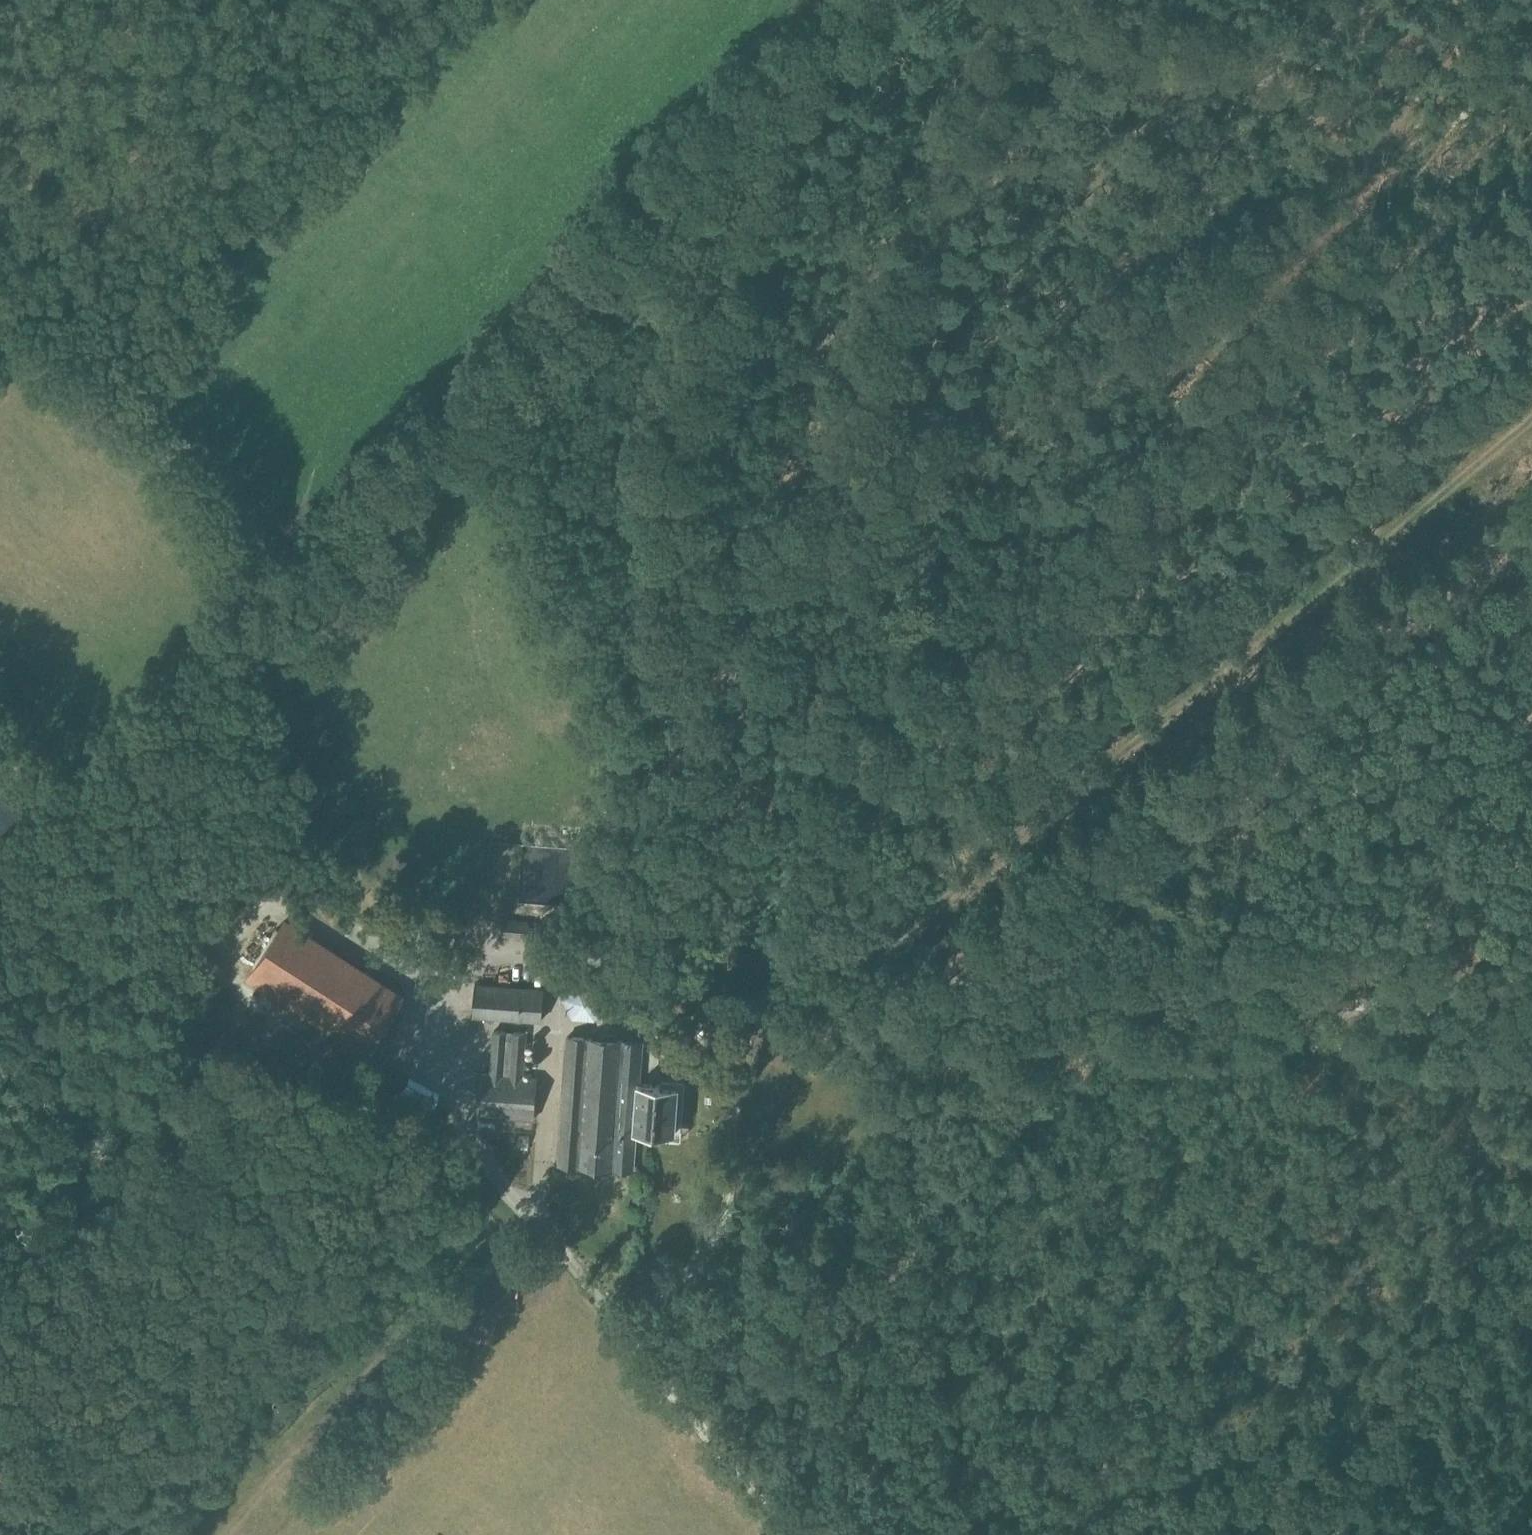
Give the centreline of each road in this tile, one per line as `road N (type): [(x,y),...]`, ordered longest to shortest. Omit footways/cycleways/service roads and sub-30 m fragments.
road 1 (track): [(766,96),(761,291),(702,391),(674,688),(634,826),(630,955)]
road 2 (track): [(1531,422),(861,978)]
road 3 (track): [(853,0),(766,96),(606,238),(571,303),(514,367),(409,455),(318,586),(269,620)]
road 4 (track): [(1354,1001),(861,978),(630,955)]
road 5 (track): [(455,950),(469,1135),(731,1463),(804,1534)]
road 6 (track): [(1354,1001),(1350,1094),(933,1534)]
road 7 (track): [(1467,116),(1053,645)]
road 8 (track): [(0,736),(352,944),(386,943)]
road 9 (track): [(23,295),(185,450),(269,620)]
road 10 (track): [(1081,0),(1467,116)]
road 11 (track): [(269,620),(386,943)]
road 12 (track): [(1531,1016),(1354,1001)]
road 13 (track): [(630,955),(455,950)]
road 14 (track): [(1504,0),(1467,116)]

